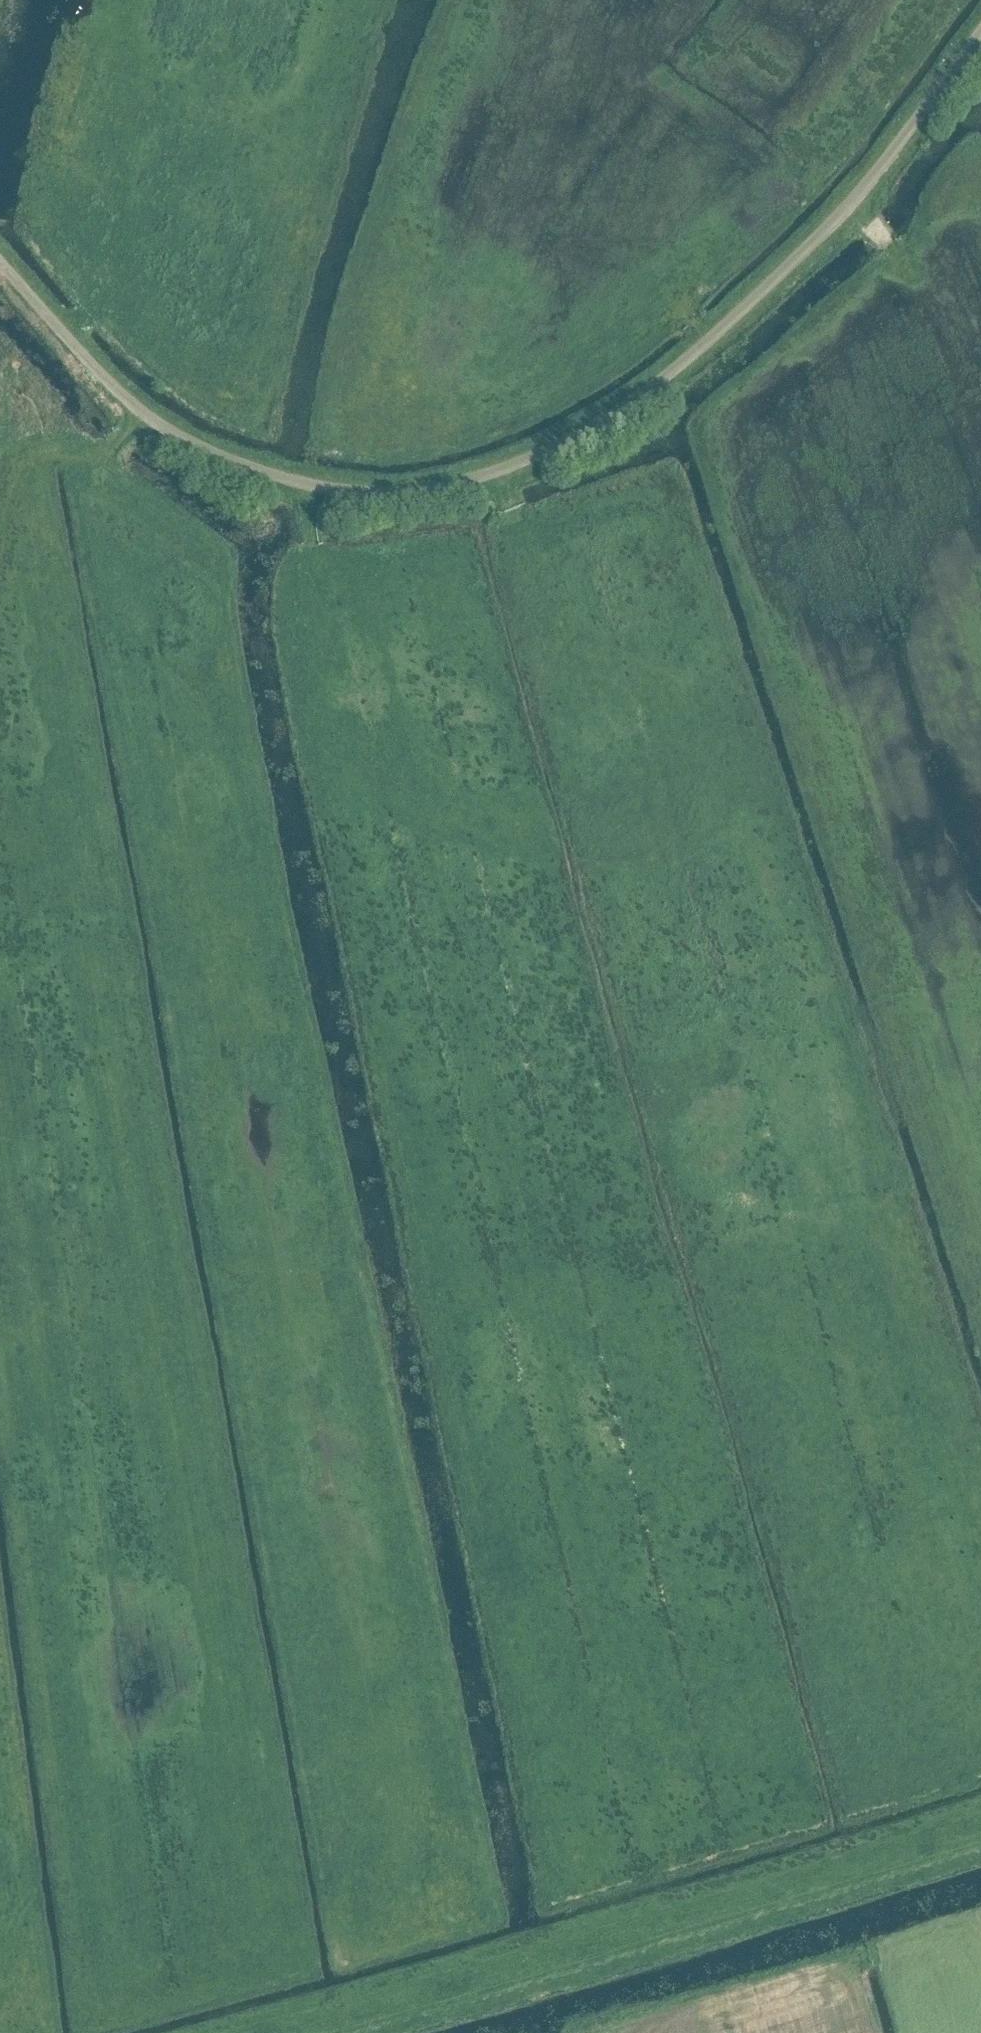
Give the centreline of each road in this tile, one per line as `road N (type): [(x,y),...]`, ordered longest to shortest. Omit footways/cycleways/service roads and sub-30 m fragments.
road 1 (unclassified): [(321,488),(439,482),(566,443),(652,386),(734,320),(865,190),(980,33)]
road 2 (unclassified): [(321,488),(238,466),(174,436),(111,388),(0,264)]

